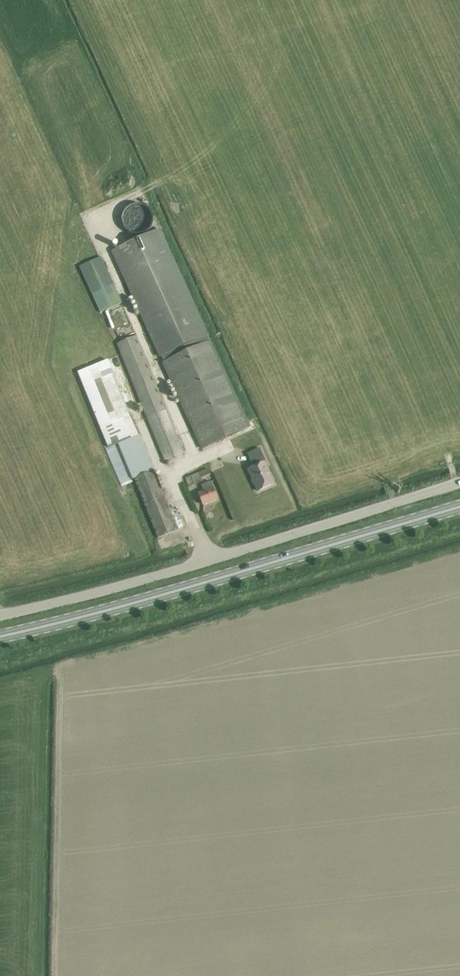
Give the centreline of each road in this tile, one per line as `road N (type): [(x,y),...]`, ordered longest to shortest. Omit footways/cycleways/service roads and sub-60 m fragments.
road 1 (unclassified): [(0,618),(143,582),(459,481)]
road 2 (primary): [(0,637),(459,505)]

